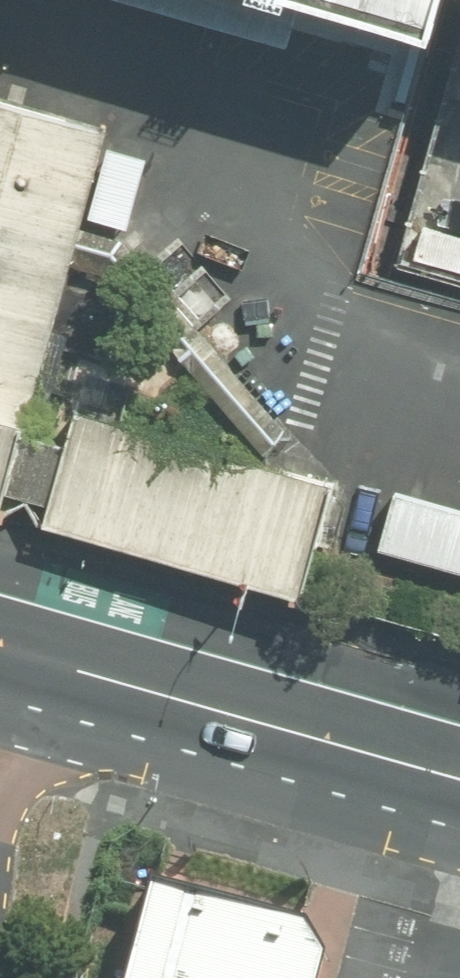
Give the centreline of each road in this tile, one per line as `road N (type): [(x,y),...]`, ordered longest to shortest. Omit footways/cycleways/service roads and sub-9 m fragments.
road 1 (primary): [(27,652),(459,775)]

